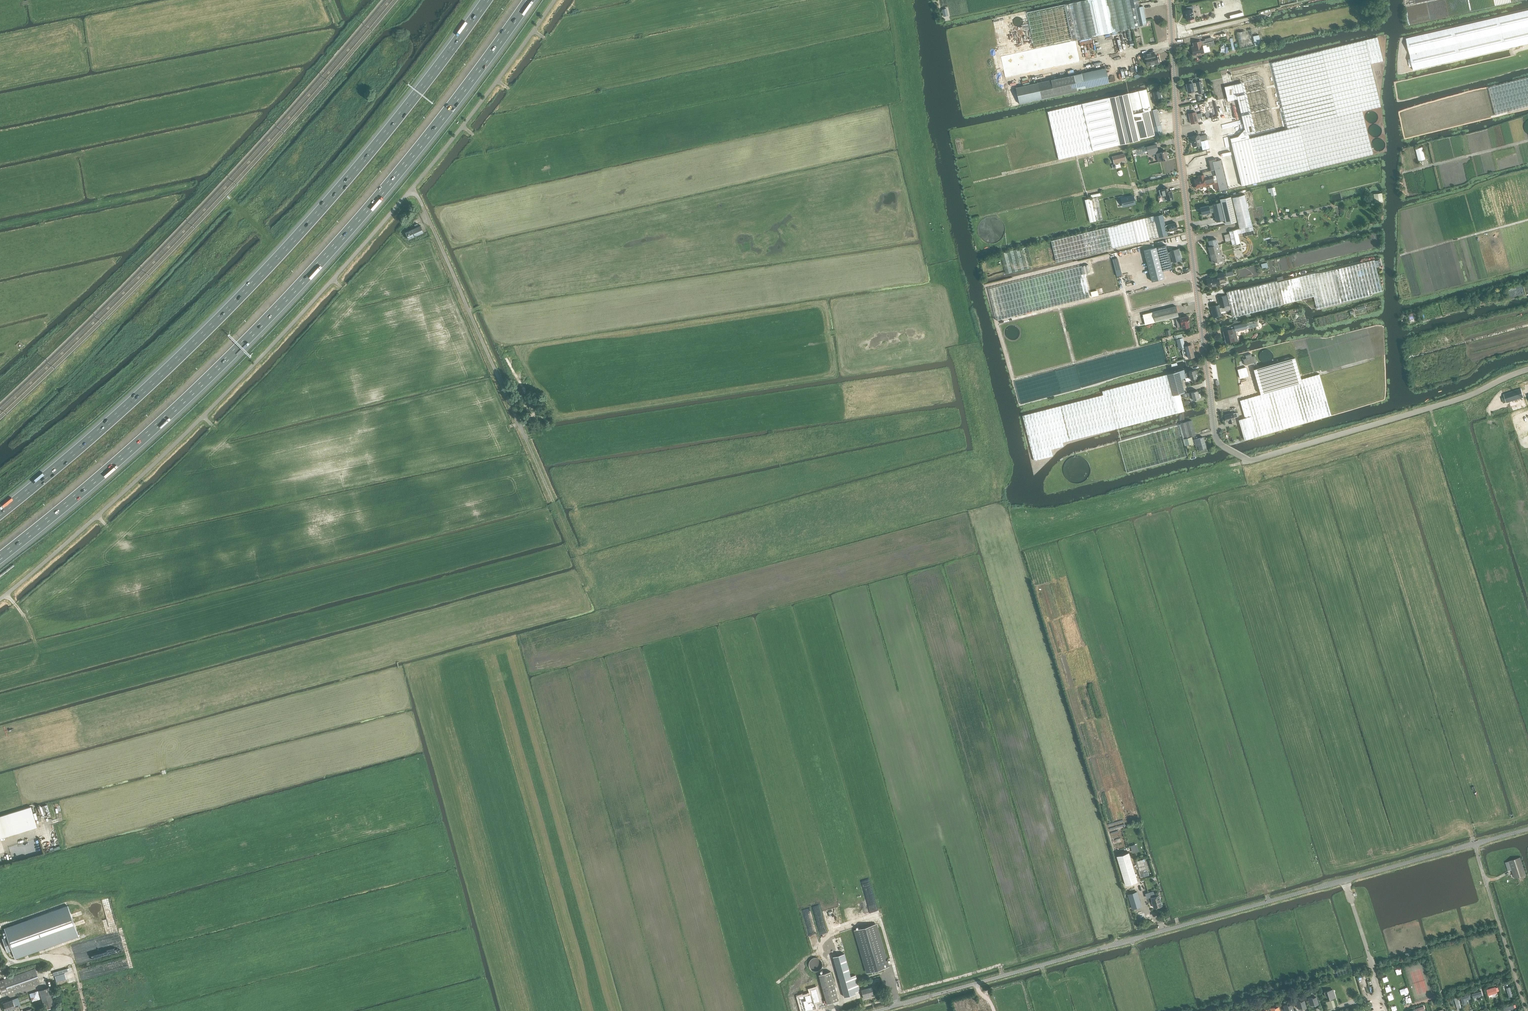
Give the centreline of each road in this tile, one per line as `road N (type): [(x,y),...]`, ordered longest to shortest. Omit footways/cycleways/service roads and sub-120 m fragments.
road 1 (unclassified): [(0,599),(133,483),(294,321),(463,127),(555,0)]
road 2 (motorway): [(0,558),(126,454),(266,319),(388,185),(529,0)]
road 3 (motorway): [(486,0),(360,165),(239,298),(0,514)]
road 4 (unclassified): [(876,1010),(1527,829)]
road 5 (residential): [(1243,457),(1215,434),(1178,140),(1169,0)]
road 6 (track): [(581,562),(414,188)]
road 7 (residential): [(1243,457),(1452,401),(1527,370)]
road 8 (track): [(1409,357),(1527,325)]

